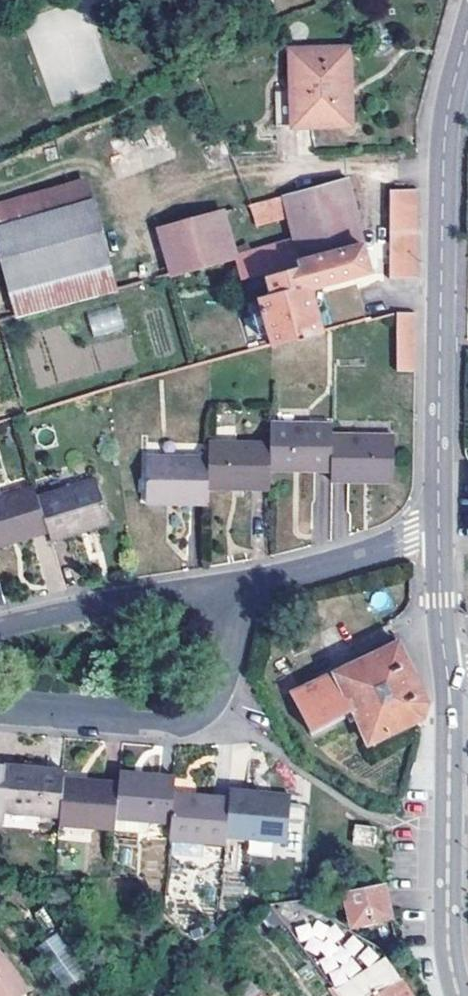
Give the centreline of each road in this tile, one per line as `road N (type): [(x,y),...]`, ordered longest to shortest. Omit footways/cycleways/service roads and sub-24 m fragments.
road 1 (tertiary): [(467,30),(446,118),(439,530)]
road 2 (residential): [(0,712),(184,724),(223,691),(235,621),(225,604)]
road 3 (tertiary): [(446,673),(448,943),(459,995)]
road 4 (residential): [(225,604),(170,593),(0,628)]
road 5 (residential): [(439,530),(261,582),(225,604)]
road 6 (tertiary): [(439,530),(446,673)]

